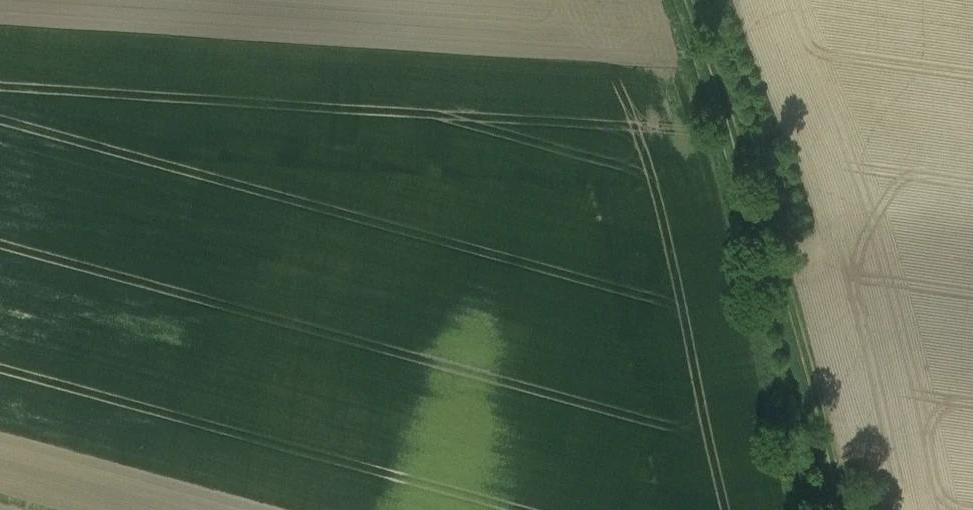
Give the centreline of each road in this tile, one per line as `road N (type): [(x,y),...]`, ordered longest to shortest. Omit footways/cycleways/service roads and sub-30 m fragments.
road 1 (track): [(839,509),(692,0)]

